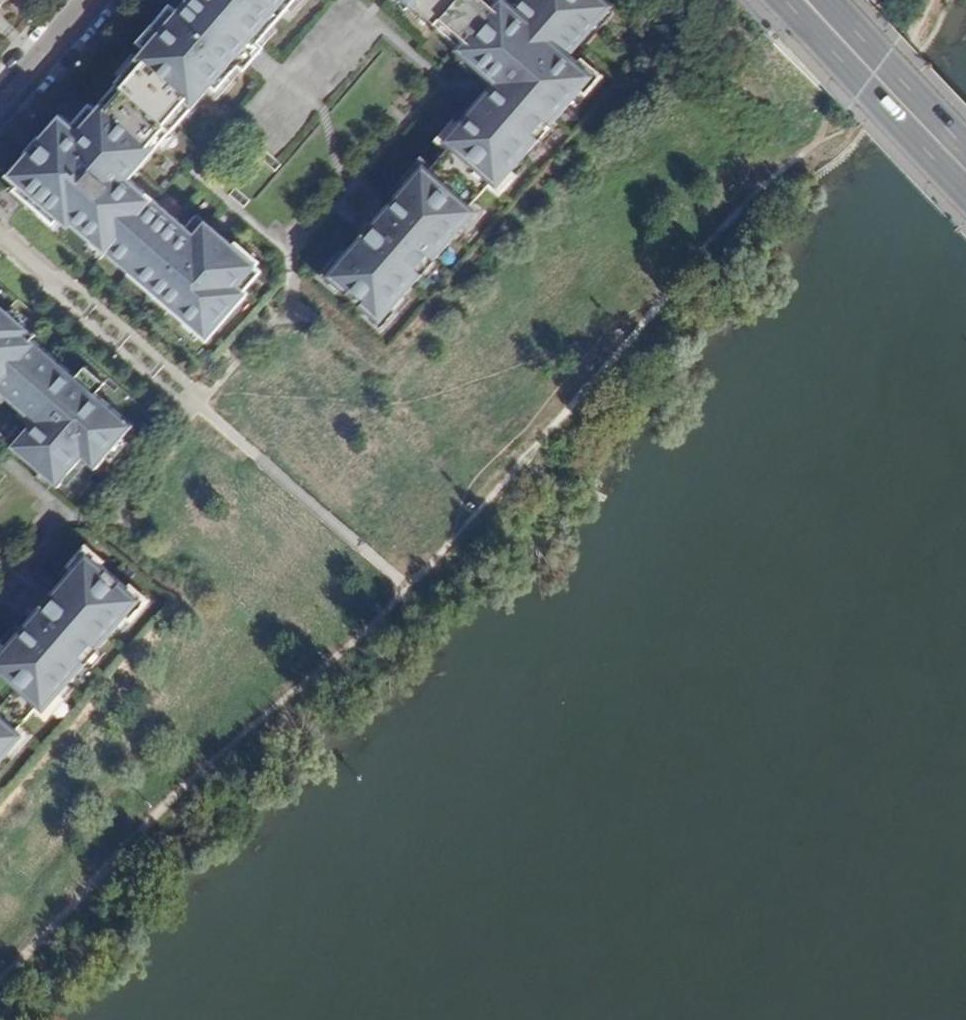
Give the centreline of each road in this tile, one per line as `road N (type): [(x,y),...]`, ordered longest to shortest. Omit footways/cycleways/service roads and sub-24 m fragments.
road 1 (primary): [(965,168),(804,0)]
road 2 (residential): [(97,0),(0,107)]

